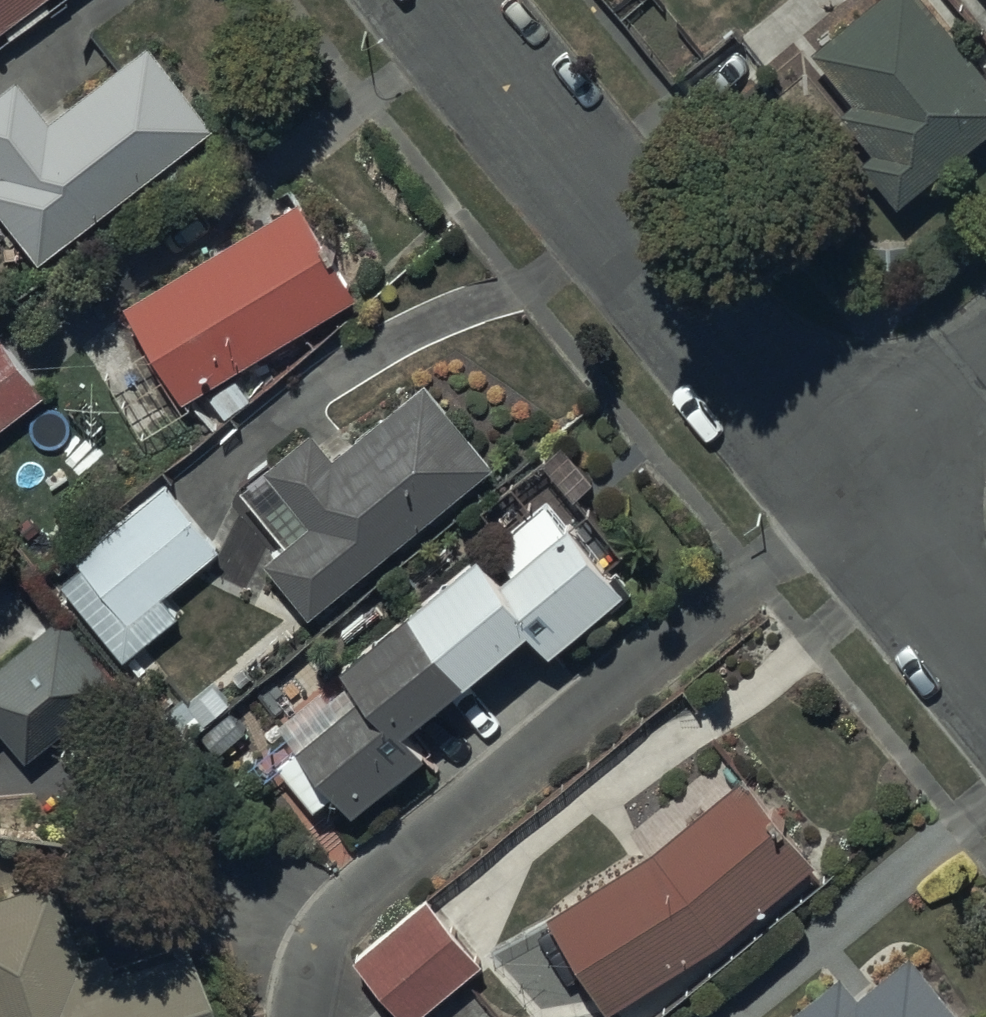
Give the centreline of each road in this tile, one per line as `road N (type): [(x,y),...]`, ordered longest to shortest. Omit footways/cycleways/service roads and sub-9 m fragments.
road 1 (residential): [(832,493),(370,885),(333,924),(307,973),(303,1016)]
road 2 (residential): [(432,0),(499,99),(832,493)]
road 3 (residential): [(832,493),(985,678)]
road 4 (residential): [(985,369),(832,493)]

